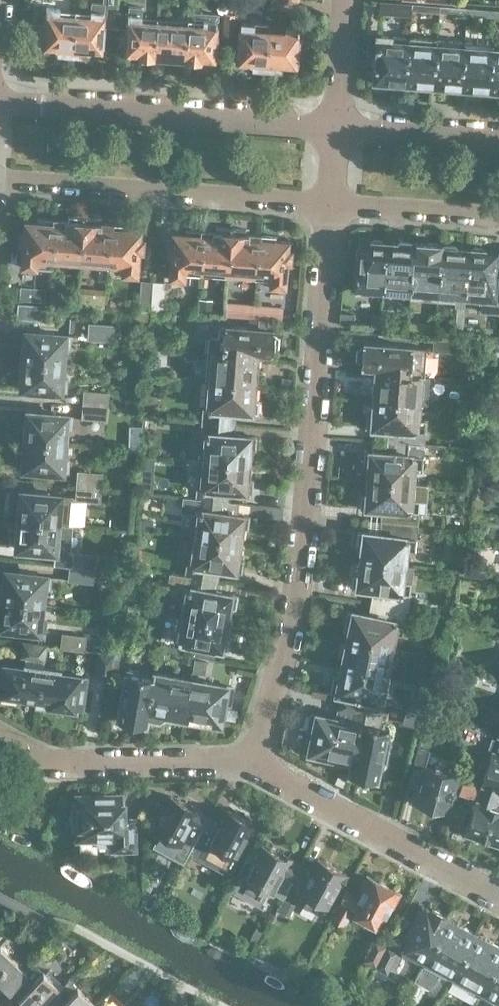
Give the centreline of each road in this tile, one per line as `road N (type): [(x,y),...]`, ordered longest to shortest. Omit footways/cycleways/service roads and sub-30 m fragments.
road 1 (residential): [(253,768),(299,606),(336,203)]
road 2 (residential): [(343,124),(0,100)]
road 3 (residential): [(336,203),(0,183)]
road 4 (residential): [(498,895),(253,768)]
road 5 (residential): [(253,768),(221,757),(59,761),(0,734)]
road 6 (residential): [(498,213),(336,203)]
road 7 (residential): [(498,137),(343,124)]
road 8 (residential): [(343,124),(351,0)]

